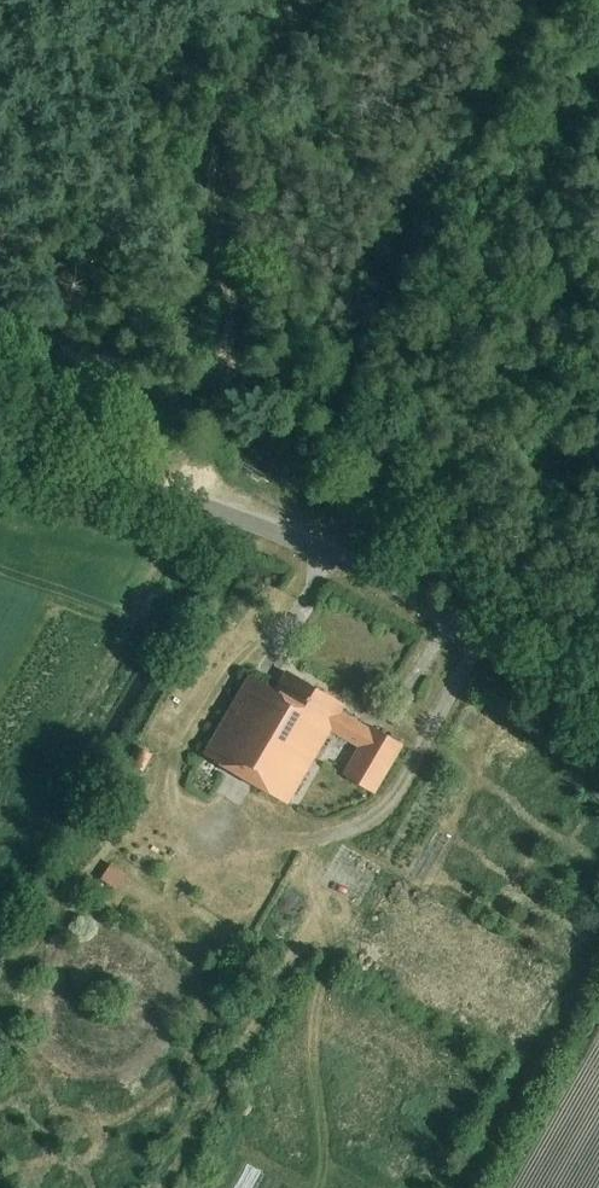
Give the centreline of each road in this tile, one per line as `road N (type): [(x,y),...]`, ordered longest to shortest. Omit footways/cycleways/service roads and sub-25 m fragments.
road 1 (unclassified): [(598,707),(353,563),(0,441)]
road 2 (track): [(178,496),(214,408),(219,308),(205,180),(214,128),(317,0)]

